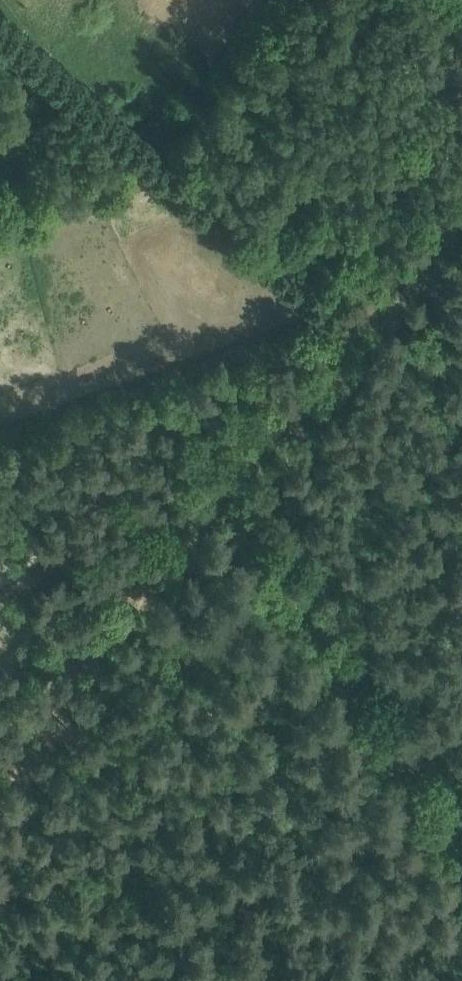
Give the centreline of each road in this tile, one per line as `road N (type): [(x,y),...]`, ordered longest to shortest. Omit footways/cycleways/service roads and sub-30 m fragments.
road 1 (track): [(461,176),(0,738)]
road 2 (track): [(461,847),(213,473)]

